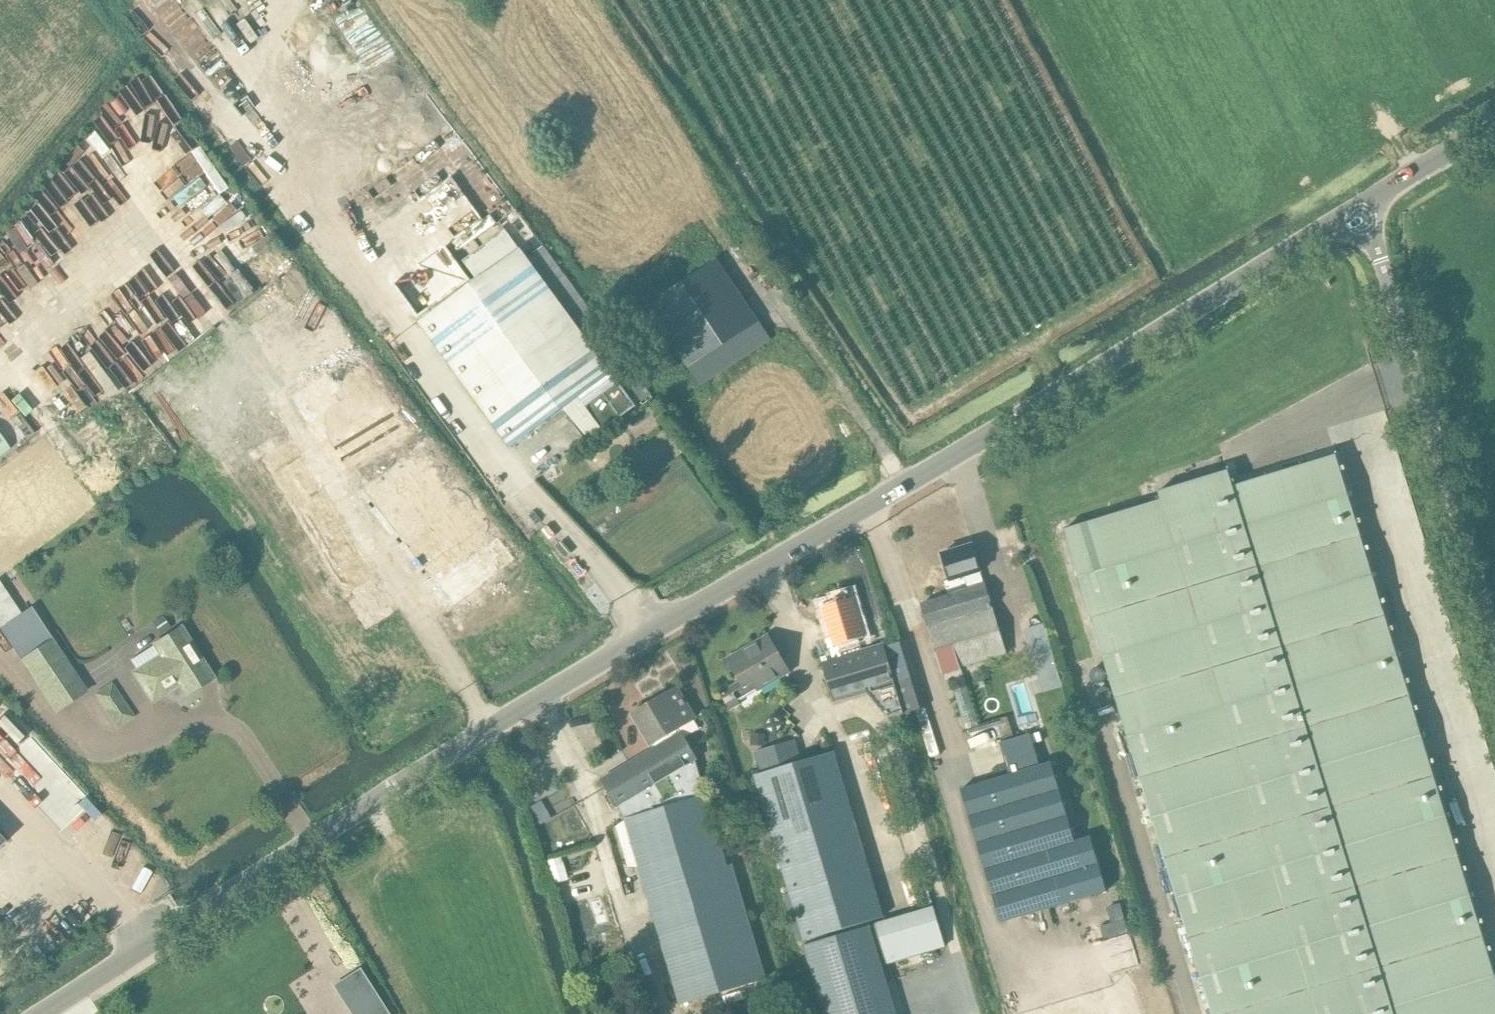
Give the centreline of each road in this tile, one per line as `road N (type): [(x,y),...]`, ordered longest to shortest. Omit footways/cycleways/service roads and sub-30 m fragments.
road 1 (unclassified): [(42,1013),(1359,206)]
road 2 (unclassified): [(1494,636),(1359,206)]
road 3 (unclassified): [(1359,206),(1494,126)]

